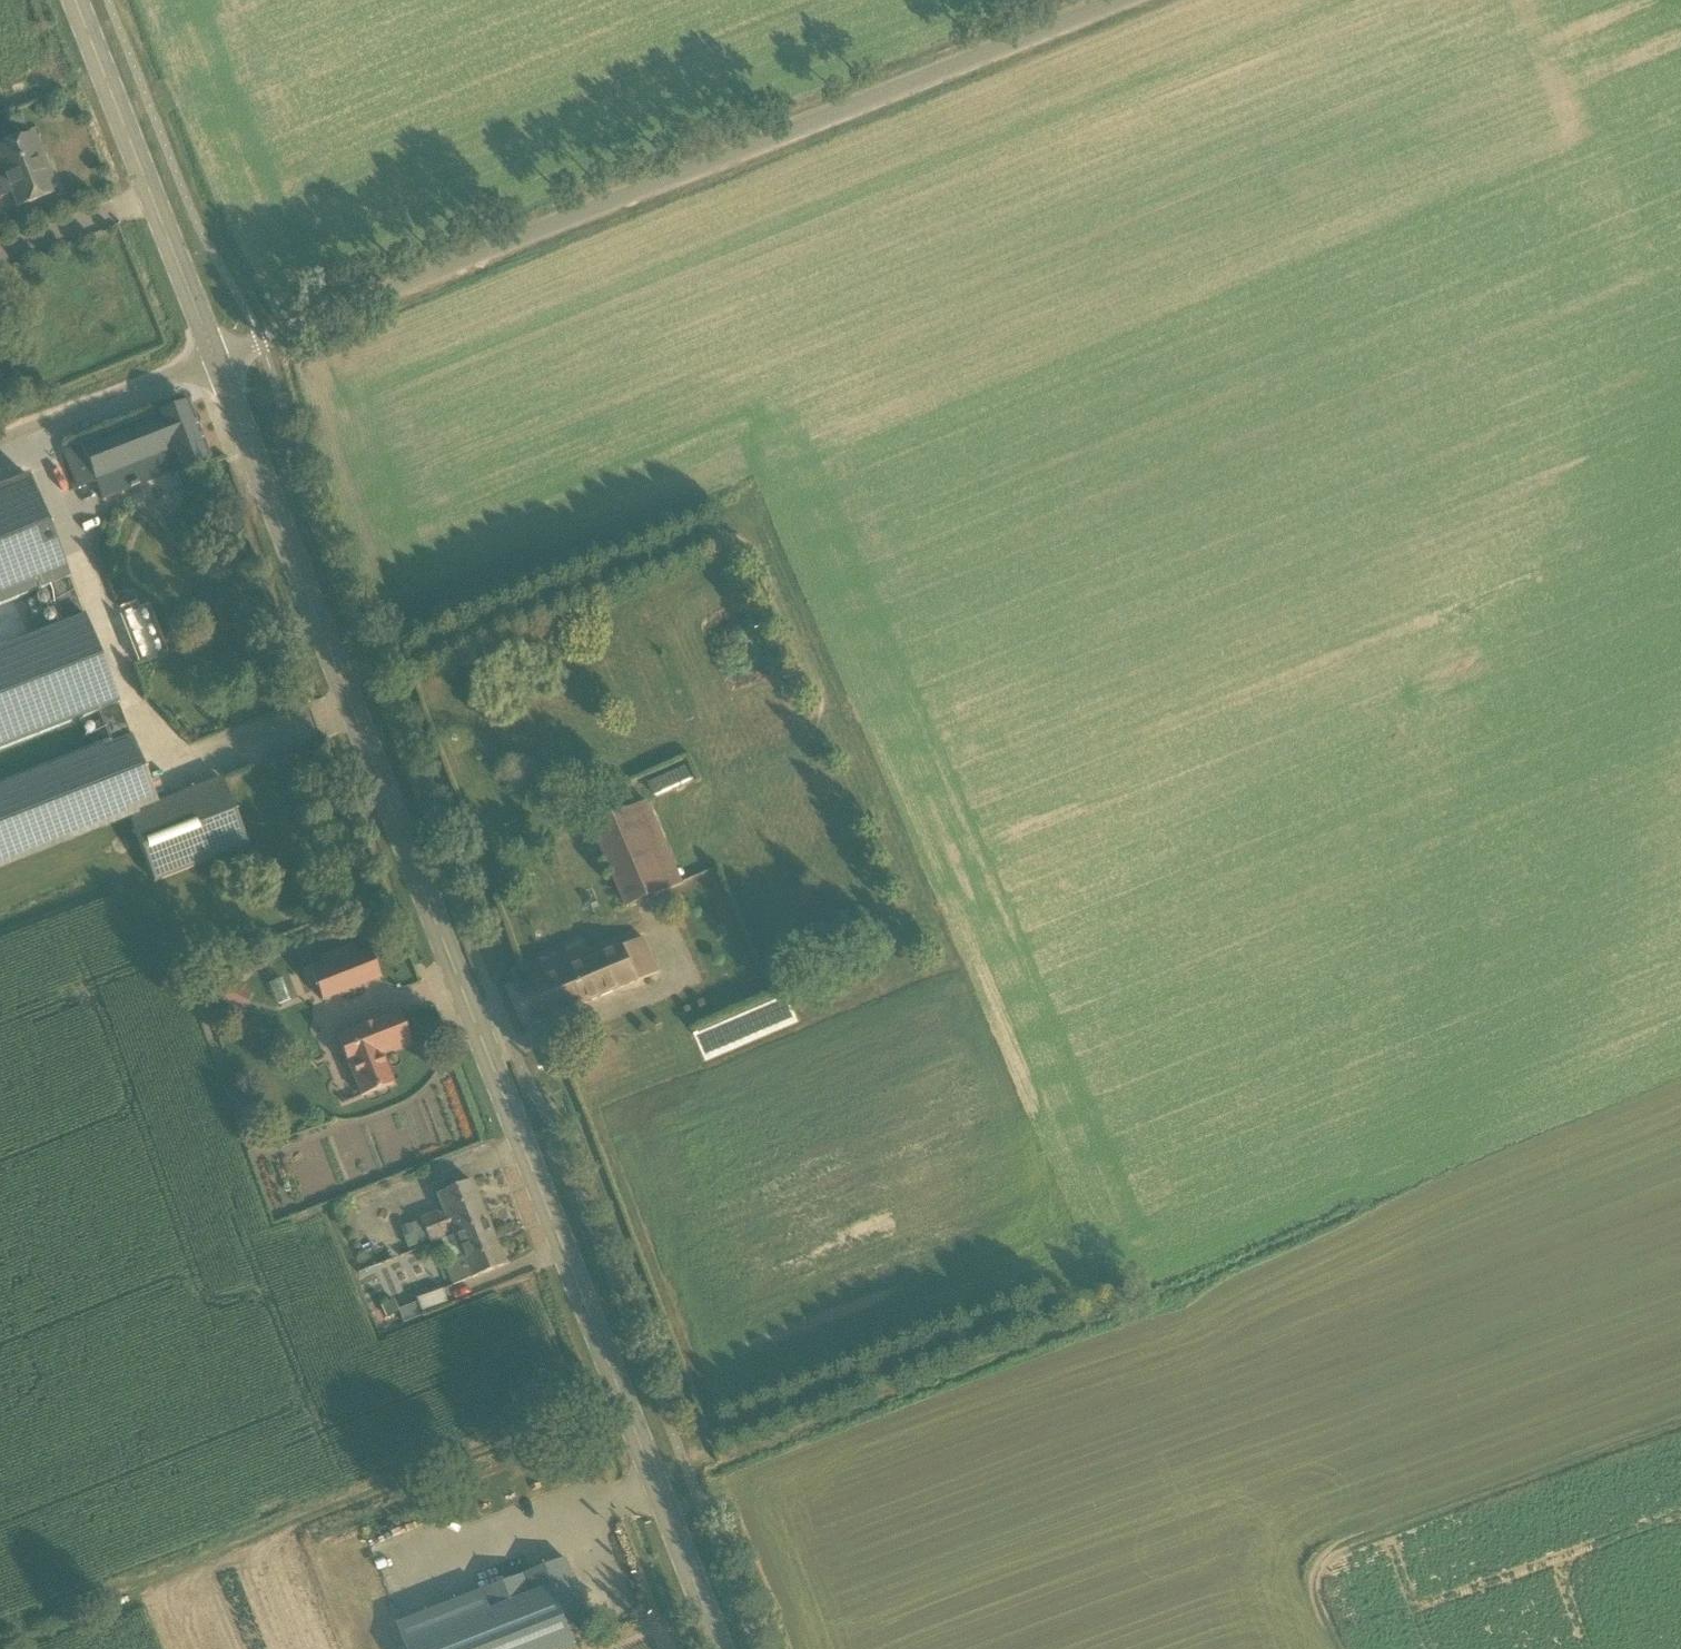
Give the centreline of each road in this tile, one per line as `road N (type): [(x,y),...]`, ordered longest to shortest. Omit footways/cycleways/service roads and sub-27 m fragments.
road 1 (secondary): [(717,1648),(217,359)]
road 2 (unclassified): [(217,359),(1116,0)]
road 3 (track): [(148,1598),(168,1576),(623,1406)]
road 4 (track): [(1680,1431),(1341,1563),(1331,1580),(1354,1648)]
road 5 (secondary): [(217,359),(75,0)]
road 6 (unclassified): [(0,442),(217,359)]

